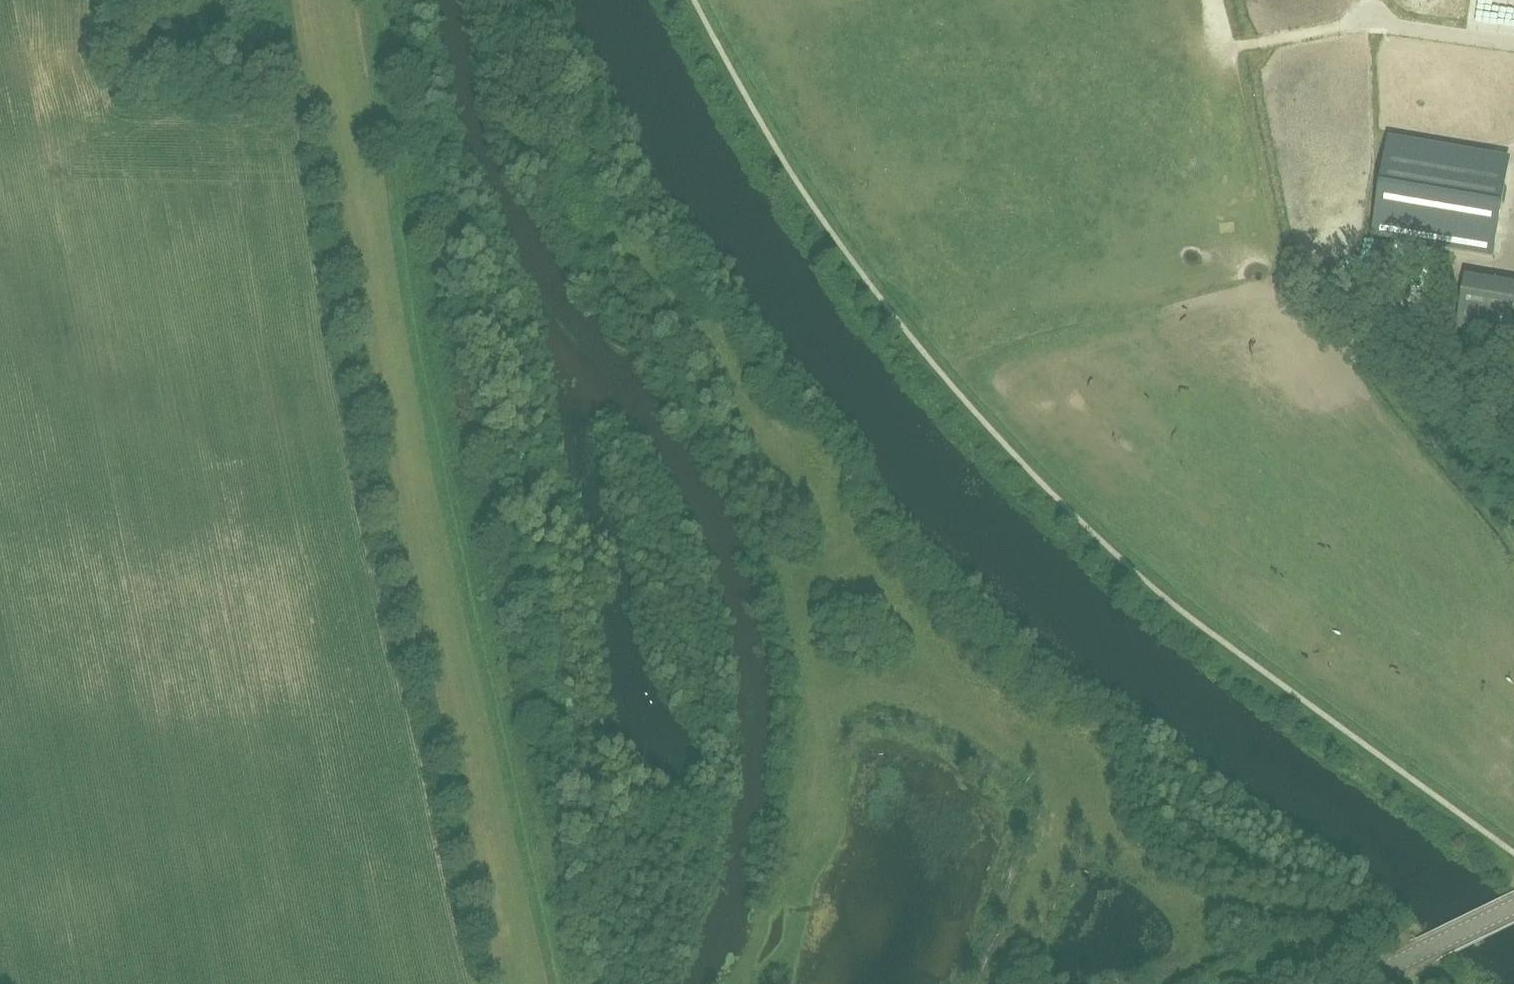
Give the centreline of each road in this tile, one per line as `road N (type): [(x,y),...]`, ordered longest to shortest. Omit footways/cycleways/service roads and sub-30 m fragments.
road 1 (track): [(374,0),(438,446),(560,983)]
road 2 (tertiary): [(1356,983),(1513,906)]

